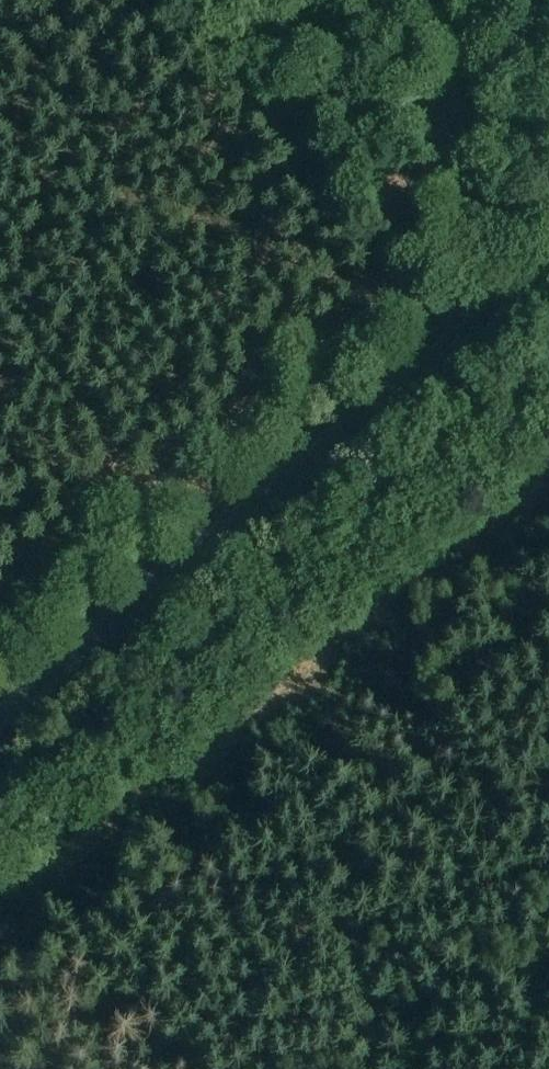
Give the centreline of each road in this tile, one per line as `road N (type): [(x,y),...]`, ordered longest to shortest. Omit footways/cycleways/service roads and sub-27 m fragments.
road 1 (track): [(0,823),(548,374)]
road 2 (primary): [(0,715),(548,270)]

